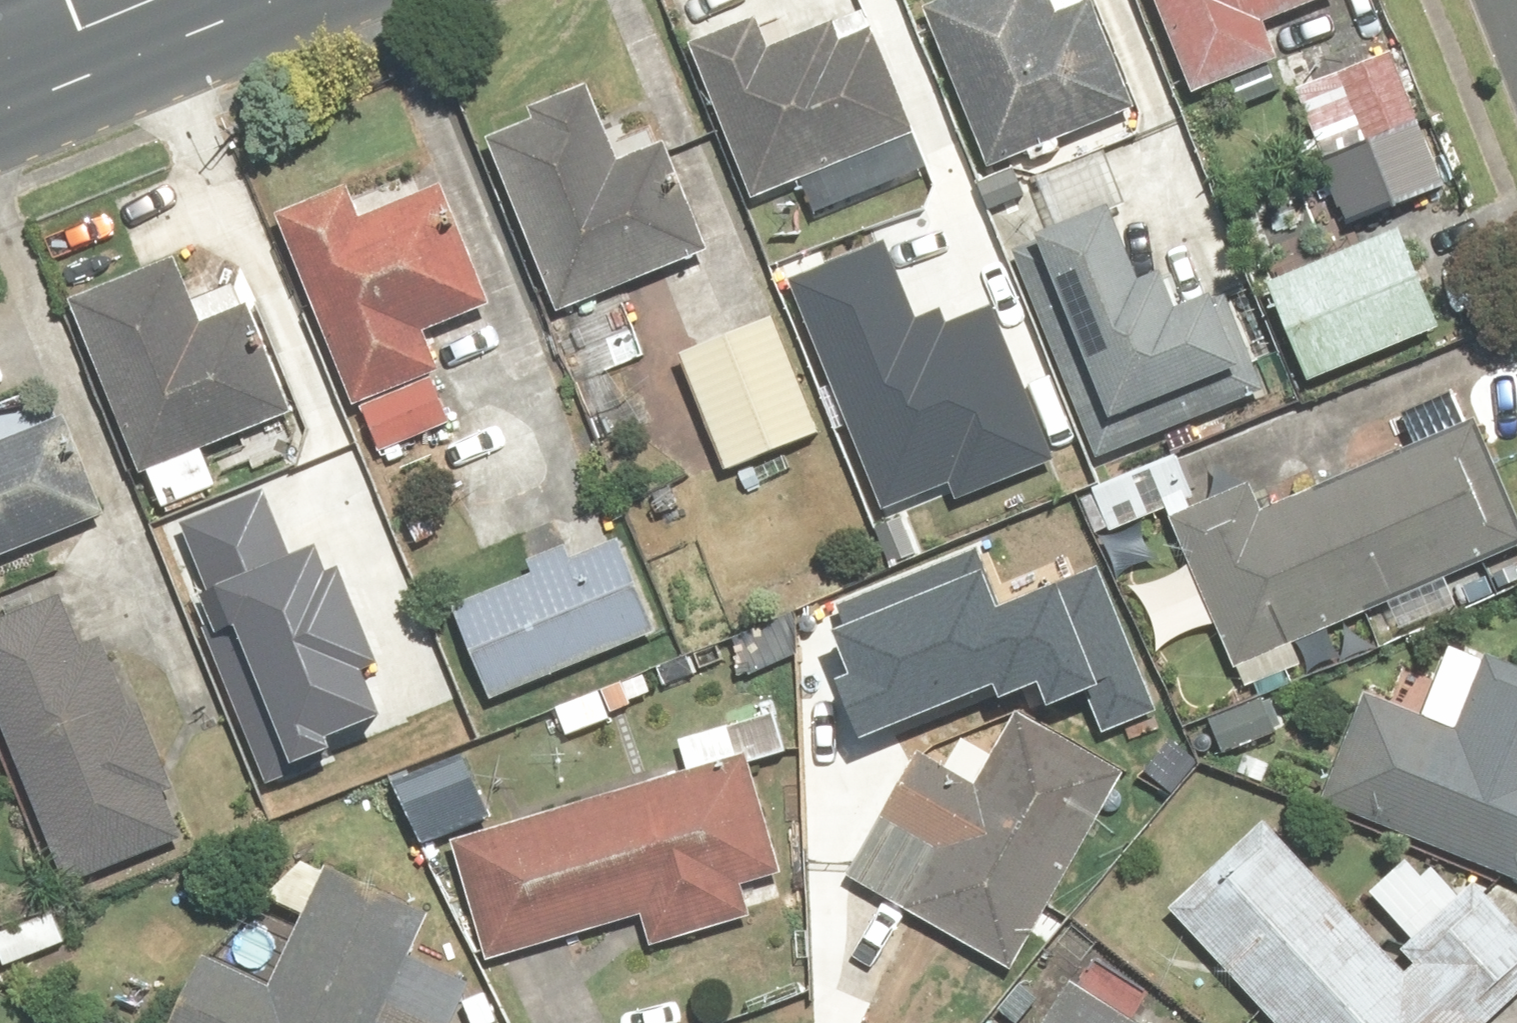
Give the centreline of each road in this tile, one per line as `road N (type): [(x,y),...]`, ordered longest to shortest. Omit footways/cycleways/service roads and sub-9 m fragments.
road 1 (secondary): [(29,45),(142,0)]

